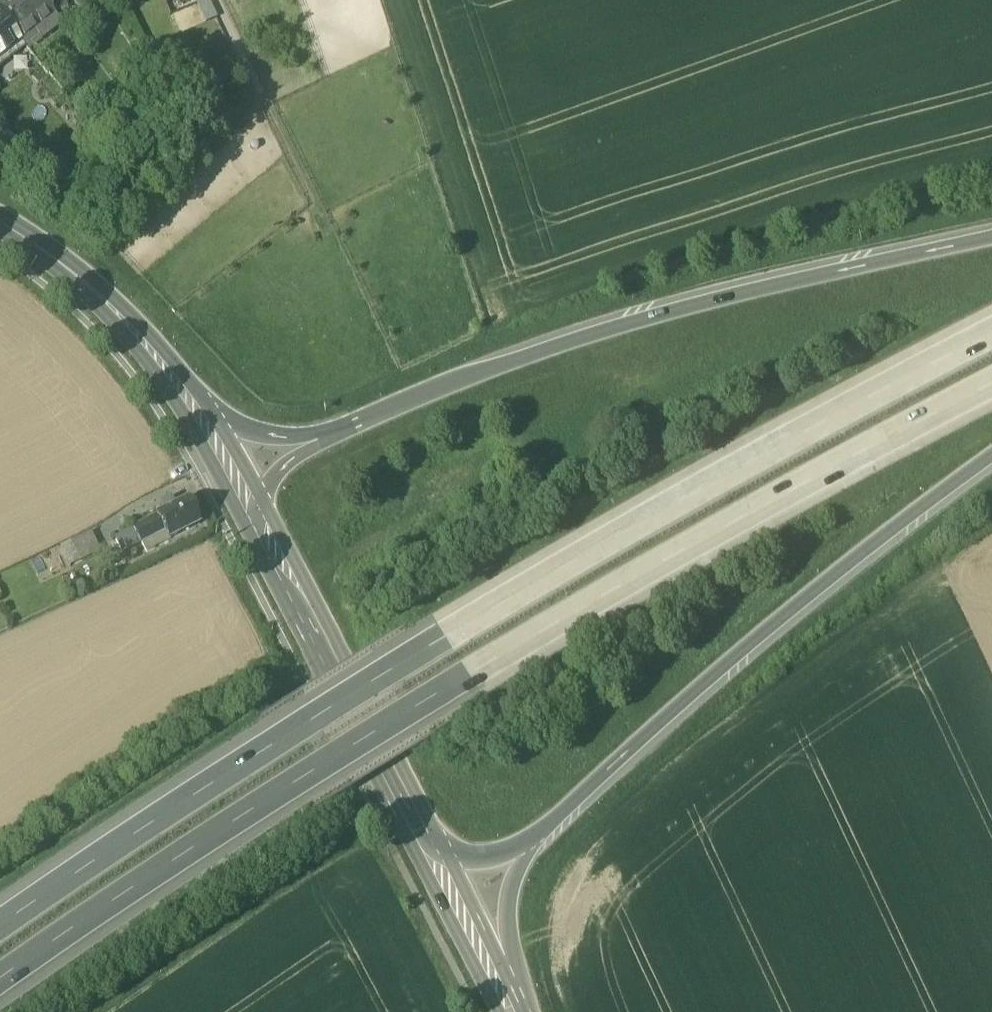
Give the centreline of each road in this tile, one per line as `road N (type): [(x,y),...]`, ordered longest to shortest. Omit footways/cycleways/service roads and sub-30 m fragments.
road 1 (motorway): [(0,987),(457,691),(991,392)]
road 2 (motorway): [(991,343),(440,651),(0,934)]
road 3 (motorway): [(991,243),(636,324),(485,371),(358,424)]
road 4 (motorway): [(547,835),(768,634),(991,462)]
road 5 (secondary): [(409,823),(262,528)]
road 6 (secondary): [(191,403),(146,345),(67,268),(0,222)]
road 7 (secondary): [(409,823),(511,1011)]
road 8 (motorway): [(529,1011),(508,902),(510,883),(547,835)]
road 9 (motorway): [(358,424),(278,438),(191,403)]
road 10 (motorway): [(358,424),(279,471),(262,528)]
road 11 (motorway): [(409,823),(482,859),(547,835)]
road 12 (secondary): [(262,528),(191,403)]

